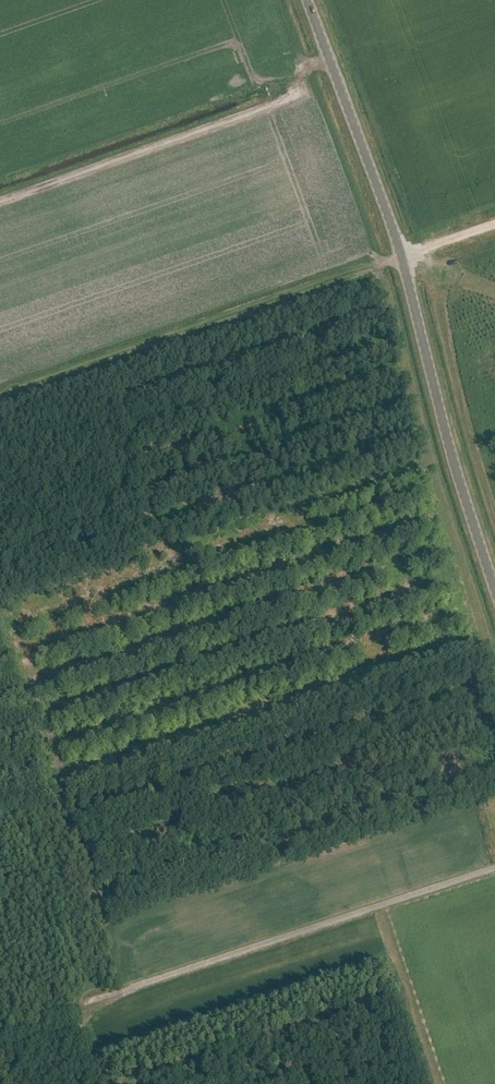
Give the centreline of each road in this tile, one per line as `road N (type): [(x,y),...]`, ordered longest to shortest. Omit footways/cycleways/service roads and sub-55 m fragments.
road 1 (unclassified): [(494,589),(397,243),(307,0)]
road 2 (track): [(378,907),(82,1004),(82,1028),(0,1056)]
road 3 (track): [(381,263),(0,396)]
road 4 (track): [(494,868),(378,907)]

